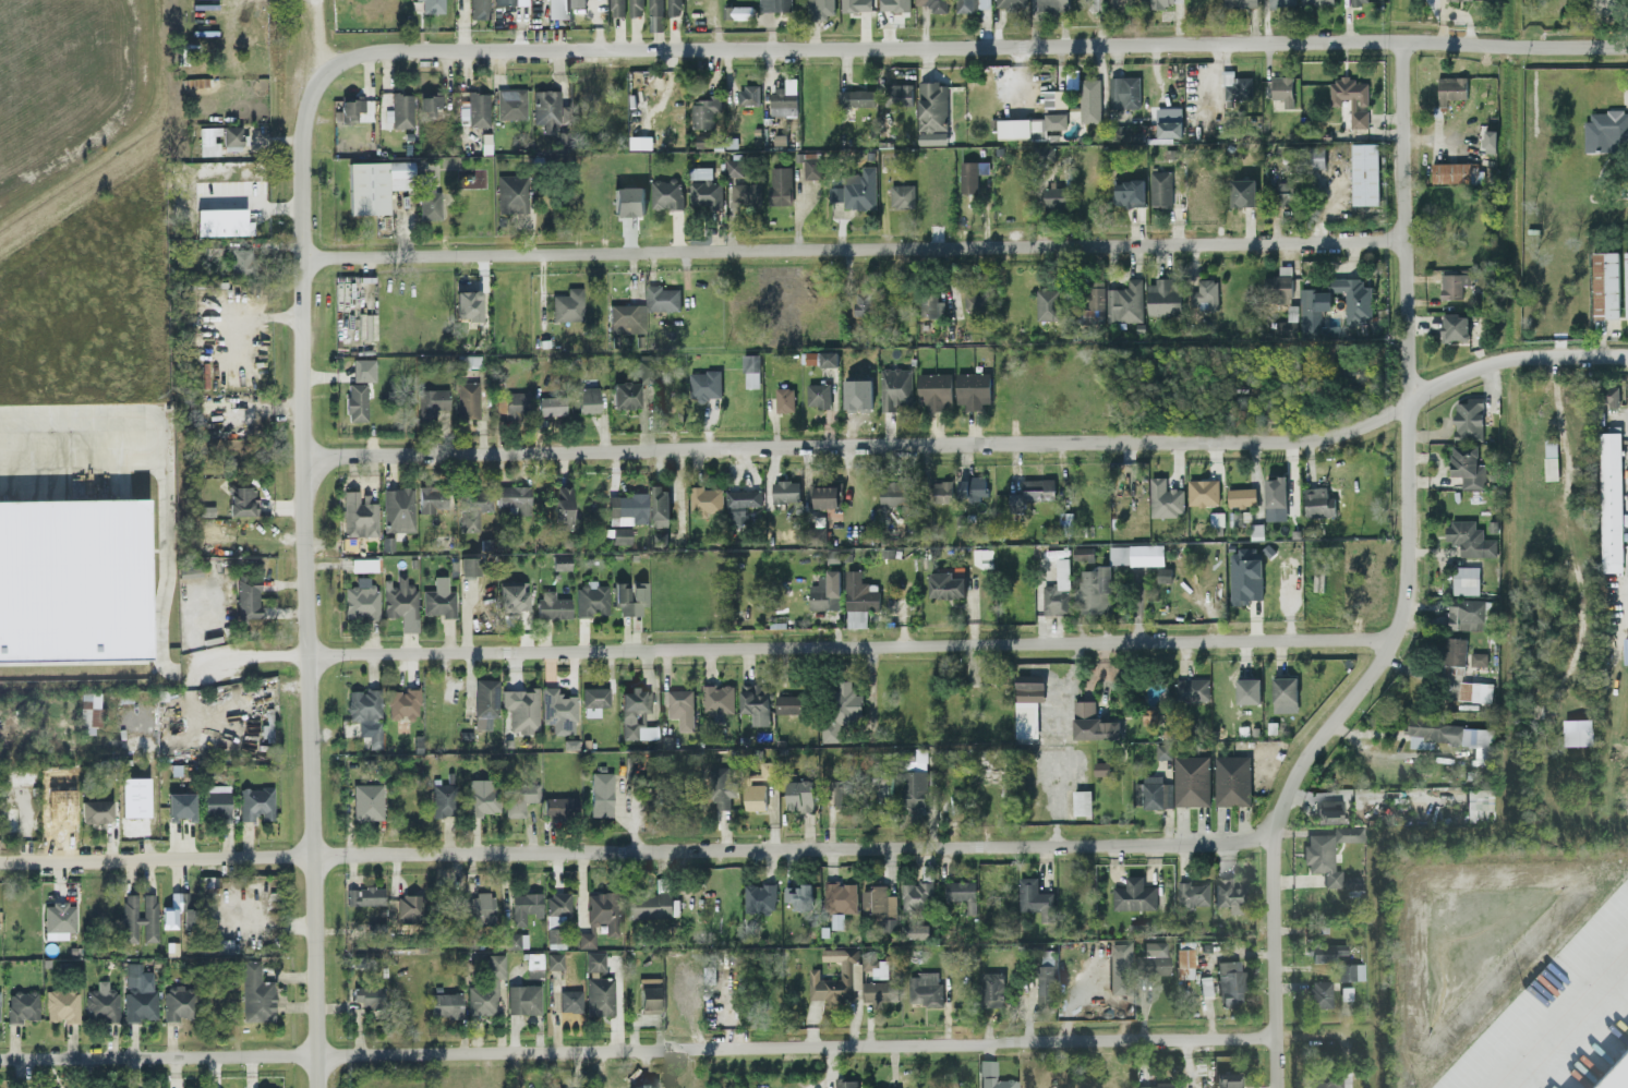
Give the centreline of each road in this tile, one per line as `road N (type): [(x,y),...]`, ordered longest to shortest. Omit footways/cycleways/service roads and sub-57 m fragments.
road 1 (residential): [(1627,353),(1526,354),(1474,366),(1382,418),(1295,439),(305,455)]
road 2 (residential): [(1276,1039),(0,1058)]
road 3 (residential): [(1271,835),(0,860)]
road 4 (tertiary): [(1627,46),(1402,39),(399,48)]
road 5 (residential): [(1409,237),(301,256)]
road 6 (tertiary): [(399,48),(346,58),(309,98),(301,125),(319,1087)]
road 7 (residential): [(1402,39),(1411,572),(1395,638),(1325,734),(1271,835),(1277,1087)]
road 8 (residential): [(1395,638),(309,651)]

